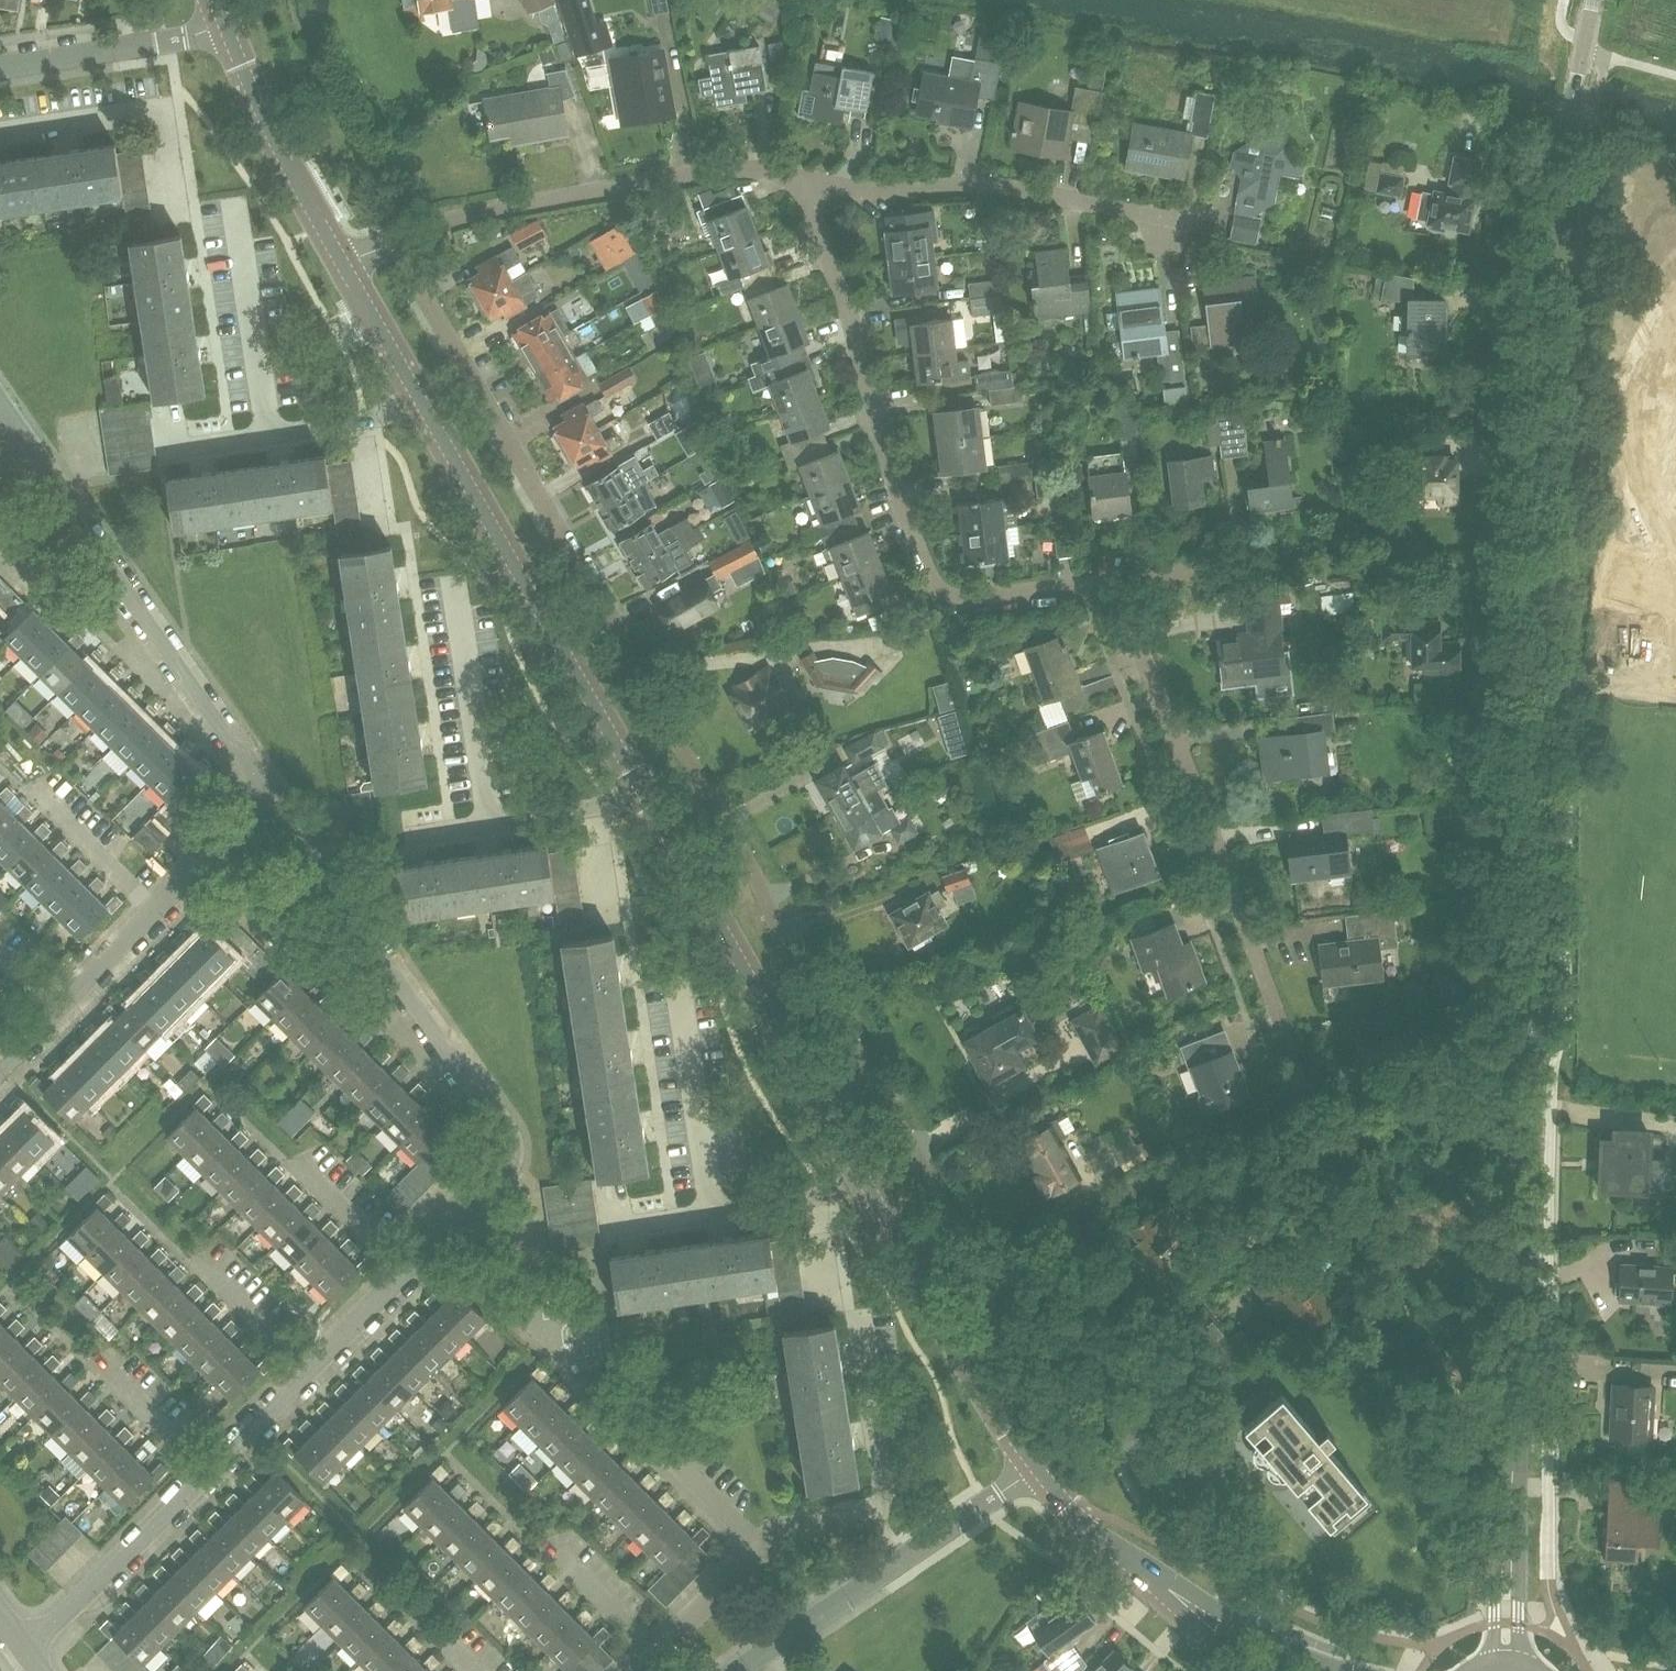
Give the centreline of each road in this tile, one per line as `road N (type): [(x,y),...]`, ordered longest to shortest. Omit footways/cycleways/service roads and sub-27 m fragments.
road 1 (tertiary): [(1515,1454),(1532,1002),(1533,364),(1550,208),(1595,0)]
road 2 (tertiary): [(928,1287),(336,257)]
road 3 (residential): [(980,1267),(813,989),(390,238)]
road 4 (residential): [(980,1267),(1308,1094),(1120,582)]
road 5 (residential): [(805,181),(929,574),(954,595),(1120,582)]
road 6 (residential): [(406,1264),(498,1175),(508,1155),(507,1130),(273,793)]
road 7 (residential): [(273,793),(20,434)]
road 8 (residential): [(390,238),(497,208),(739,166),(805,181)]
road 9 (residential): [(1159,221),(1090,197),(988,182),(872,188),(805,181)]
road 10 (tertiary): [(336,257),(221,30)]
road 11 (tertiary): [(1361,1670),(1300,1651),(1134,1559)]
road 12 (residential): [(26,1650),(205,1472)]
road 13 (residential): [(0,67),(221,30)]
road 14 (tertiary): [(1535,1669),(1518,1623),(1515,1454)]
road 15 (tertiary): [(1515,1454),(1484,1666)]
road 16 (tertiary): [(1044,1463),(928,1287)]
road 17 (residential): [(154,910),(33,790)]
road 18 (unclassified): [(905,1560),(1044,1463)]
road 19 (tertiary): [(1134,1559),(1190,1620),(1259,1670)]
road 20 (residential): [(154,910),(273,793)]
road 21 (residential): [(765,1546),(650,1436)]
road 22 (residential): [(656,1652),(540,1545)]
road 23 (unclassified): [(774,1645),(905,1560)]
road 24 (residential): [(406,1264),(290,1163)]
road 25 (residential): [(656,1652),(765,1546)]
road 26 (residential): [(205,1472),(97,1366)]
road 27 (residential): [(308,1368),(198,1267)]
road 28 (residential): [(205,1472),(308,1368)]
road 29 (residential): [(308,1368),(406,1264)]
road 30 (residential): [(1120,582),(1261,568)]
road 31 (residential): [(58,1011),(154,910)]
road 32 (tertiary): [(1134,1559),(1044,1463)]
road 33 (residential): [(870,1521),(883,1496),(870,1402)]

